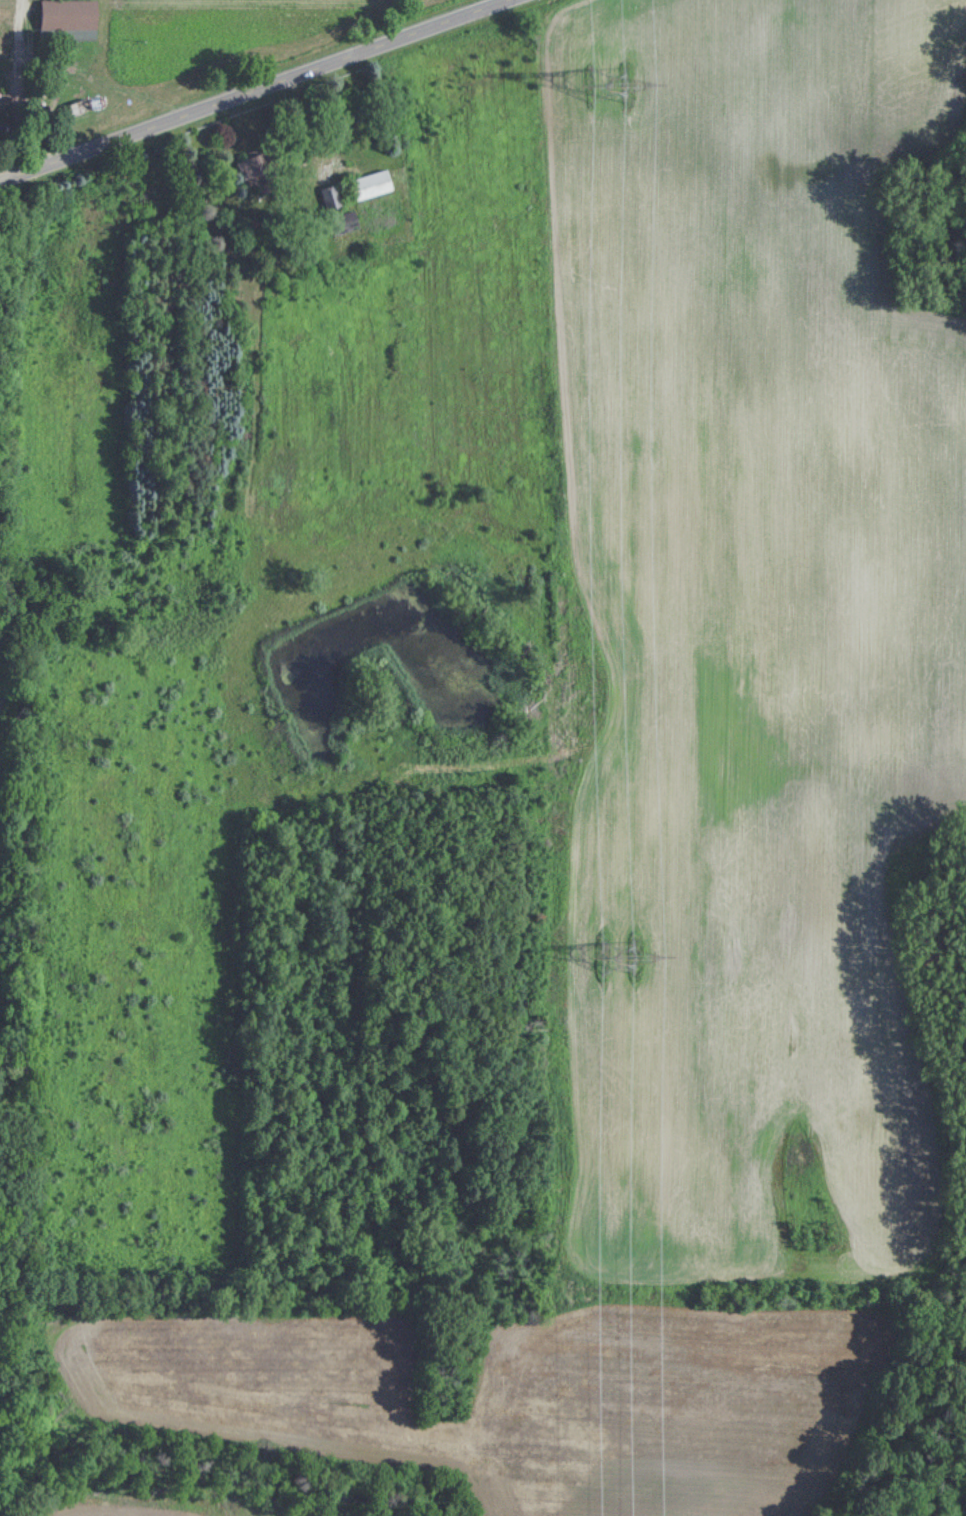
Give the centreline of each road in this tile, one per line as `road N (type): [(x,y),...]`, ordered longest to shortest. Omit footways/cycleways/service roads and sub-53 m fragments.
road 1 (tertiary): [(0,185),(522,0)]

